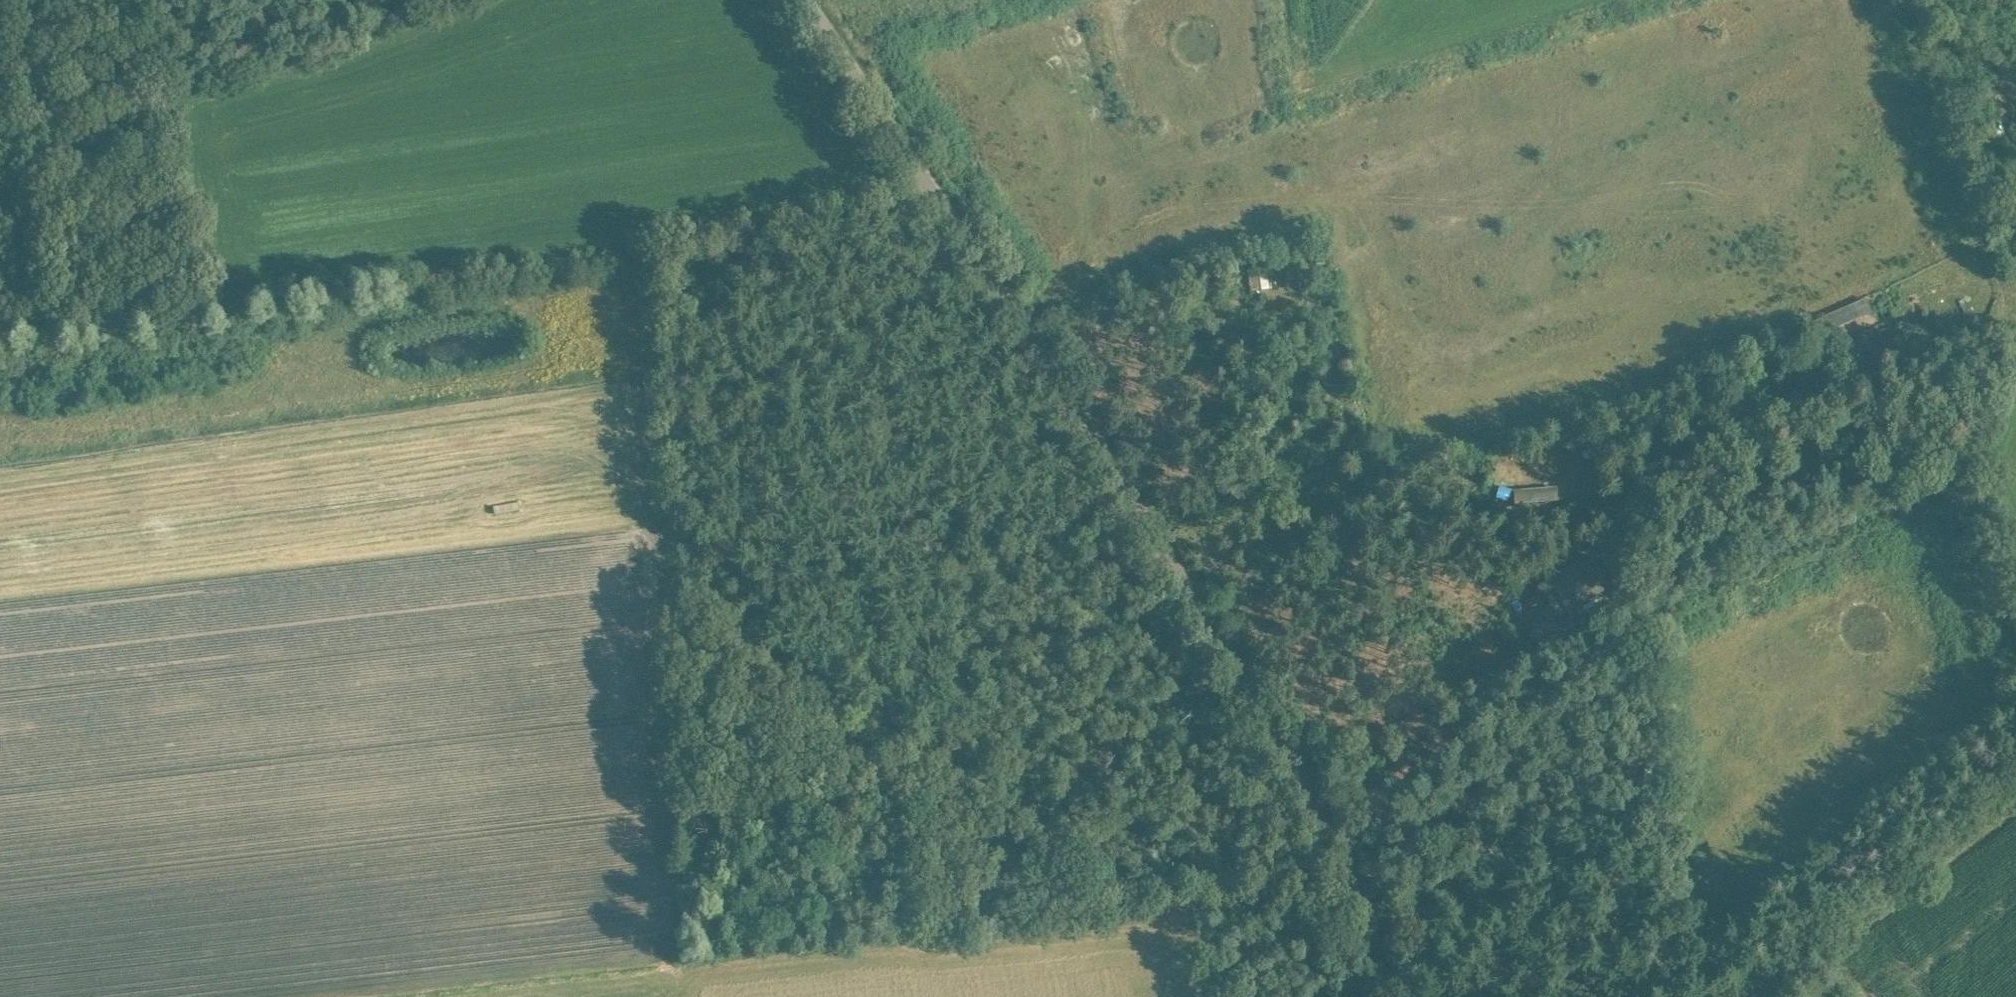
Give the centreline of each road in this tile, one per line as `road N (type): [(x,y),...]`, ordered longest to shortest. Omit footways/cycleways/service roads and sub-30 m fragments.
road 1 (unclassified): [(1389,996),(1357,888),(1309,776),(1210,615),(994,297),(811,0)]
road 2 (unclassified): [(1792,996),(2015,825)]

